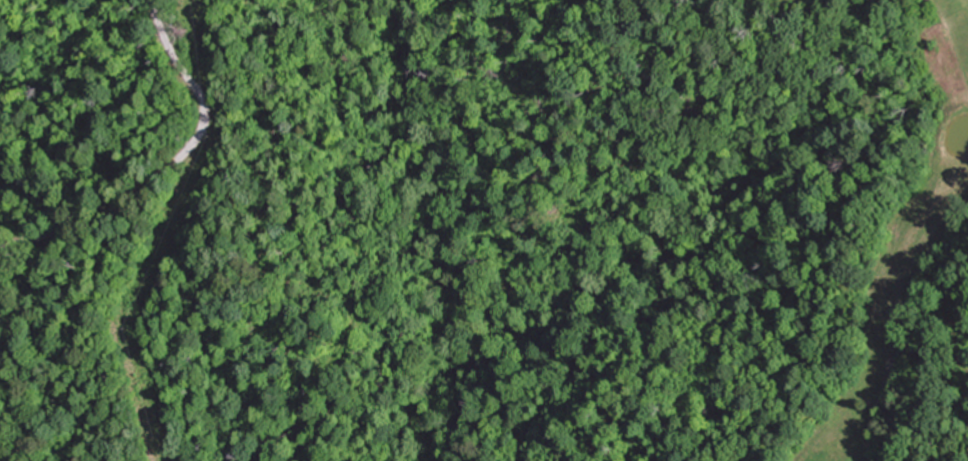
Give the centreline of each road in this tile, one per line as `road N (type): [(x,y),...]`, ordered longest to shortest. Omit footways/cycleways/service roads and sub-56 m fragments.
road 1 (residential): [(0,256),(27,237),(120,207),(197,140),(208,115),(203,92),(174,60),(155,0)]

